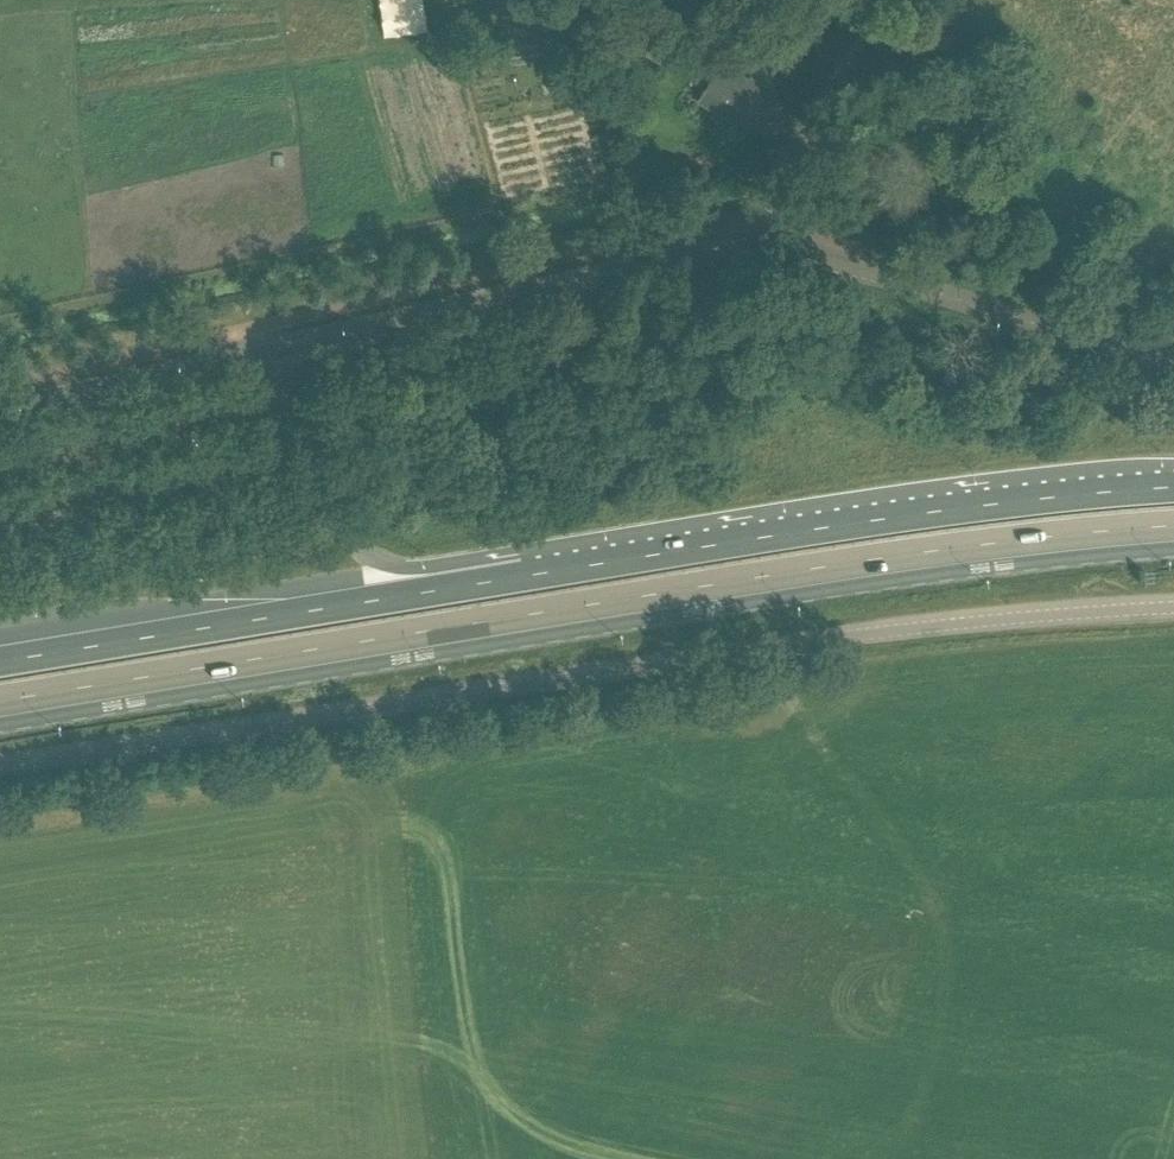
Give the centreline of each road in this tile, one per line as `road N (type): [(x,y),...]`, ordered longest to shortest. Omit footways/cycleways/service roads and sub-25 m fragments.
road 1 (primary): [(1173,483),(832,526),(0,661)]
road 2 (primary): [(0,702),(873,559),(1173,527)]
road 3 (unclassified): [(1173,609),(1026,616),(0,768)]
road 4 (unclassified): [(0,418),(709,256),(750,255),(856,275)]
road 5 (unclassified): [(1173,363),(856,275)]

